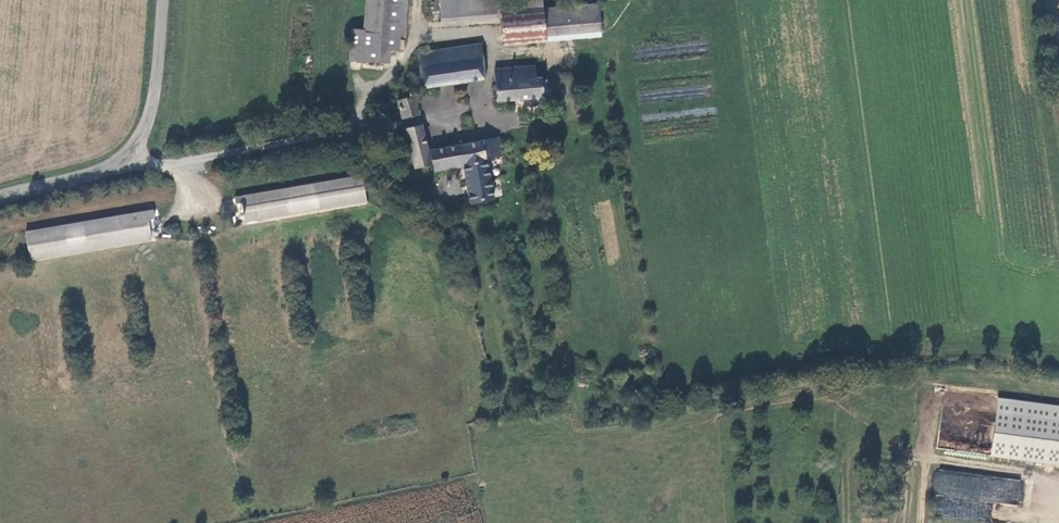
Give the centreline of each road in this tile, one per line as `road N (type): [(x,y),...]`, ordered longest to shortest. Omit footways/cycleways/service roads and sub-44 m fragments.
road 1 (tertiary): [(161,0),(155,89),(139,144),(104,171),(0,196)]

